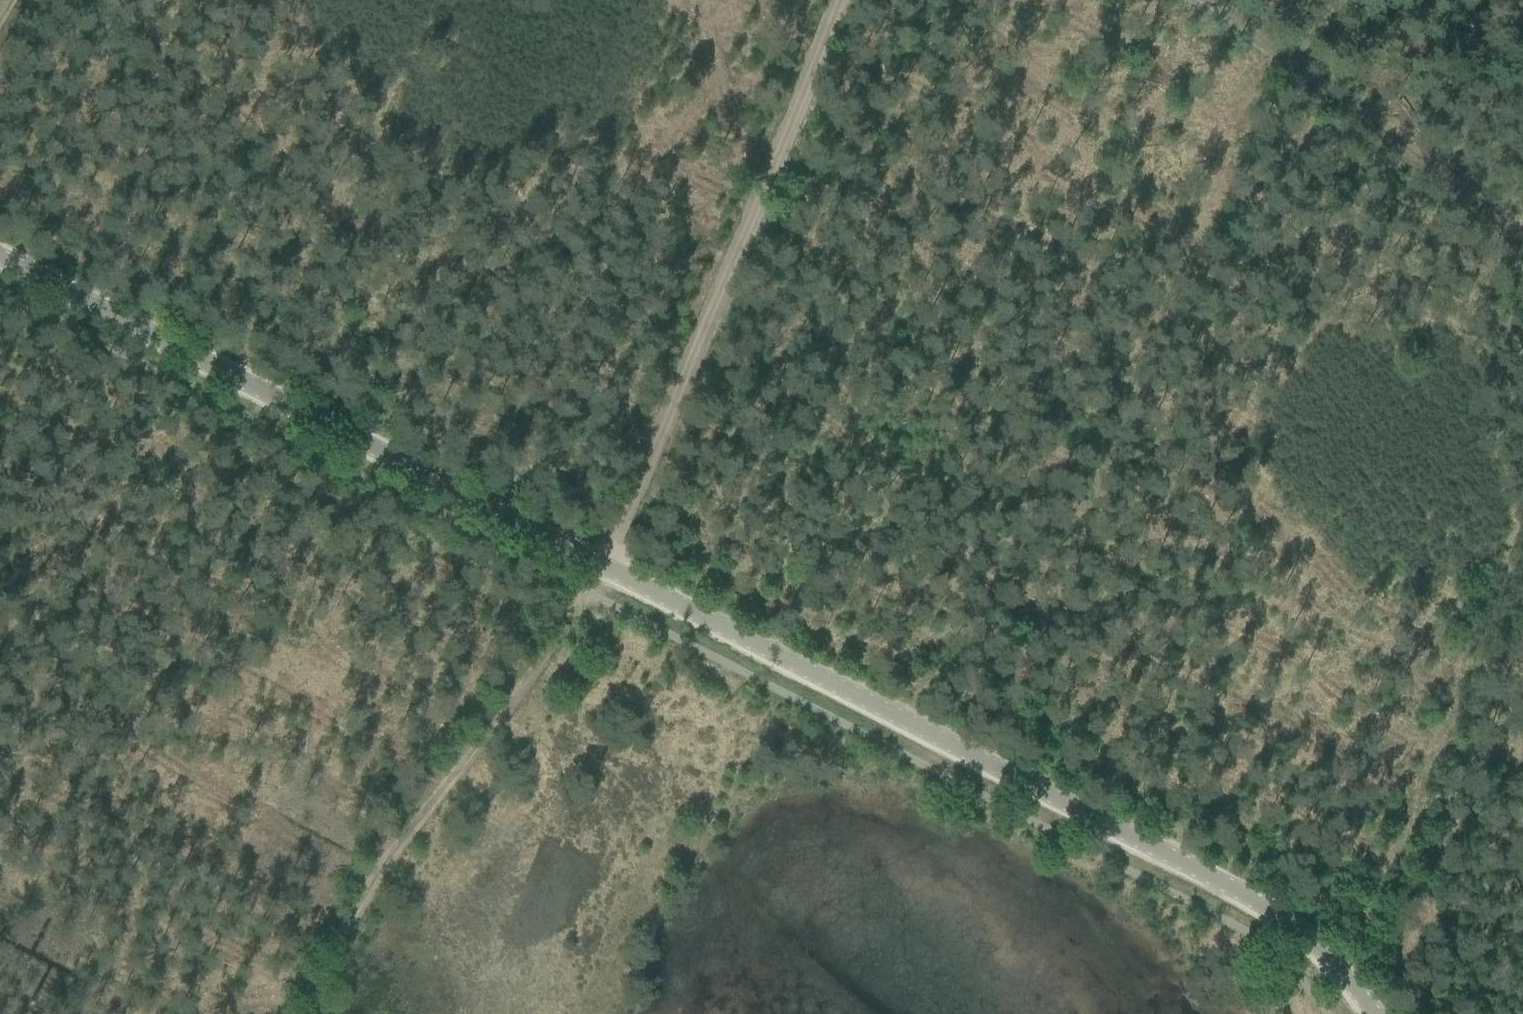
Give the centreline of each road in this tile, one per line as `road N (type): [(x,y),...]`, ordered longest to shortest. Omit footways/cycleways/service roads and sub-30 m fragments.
road 1 (tertiary): [(1376,1013),(1339,969),(1258,900),(0,254)]
road 2 (track): [(840,0),(733,268),(588,592)]
road 3 (track): [(299,1013),(383,857),(588,592)]
road 4 (track): [(1522,223),(1208,0)]

